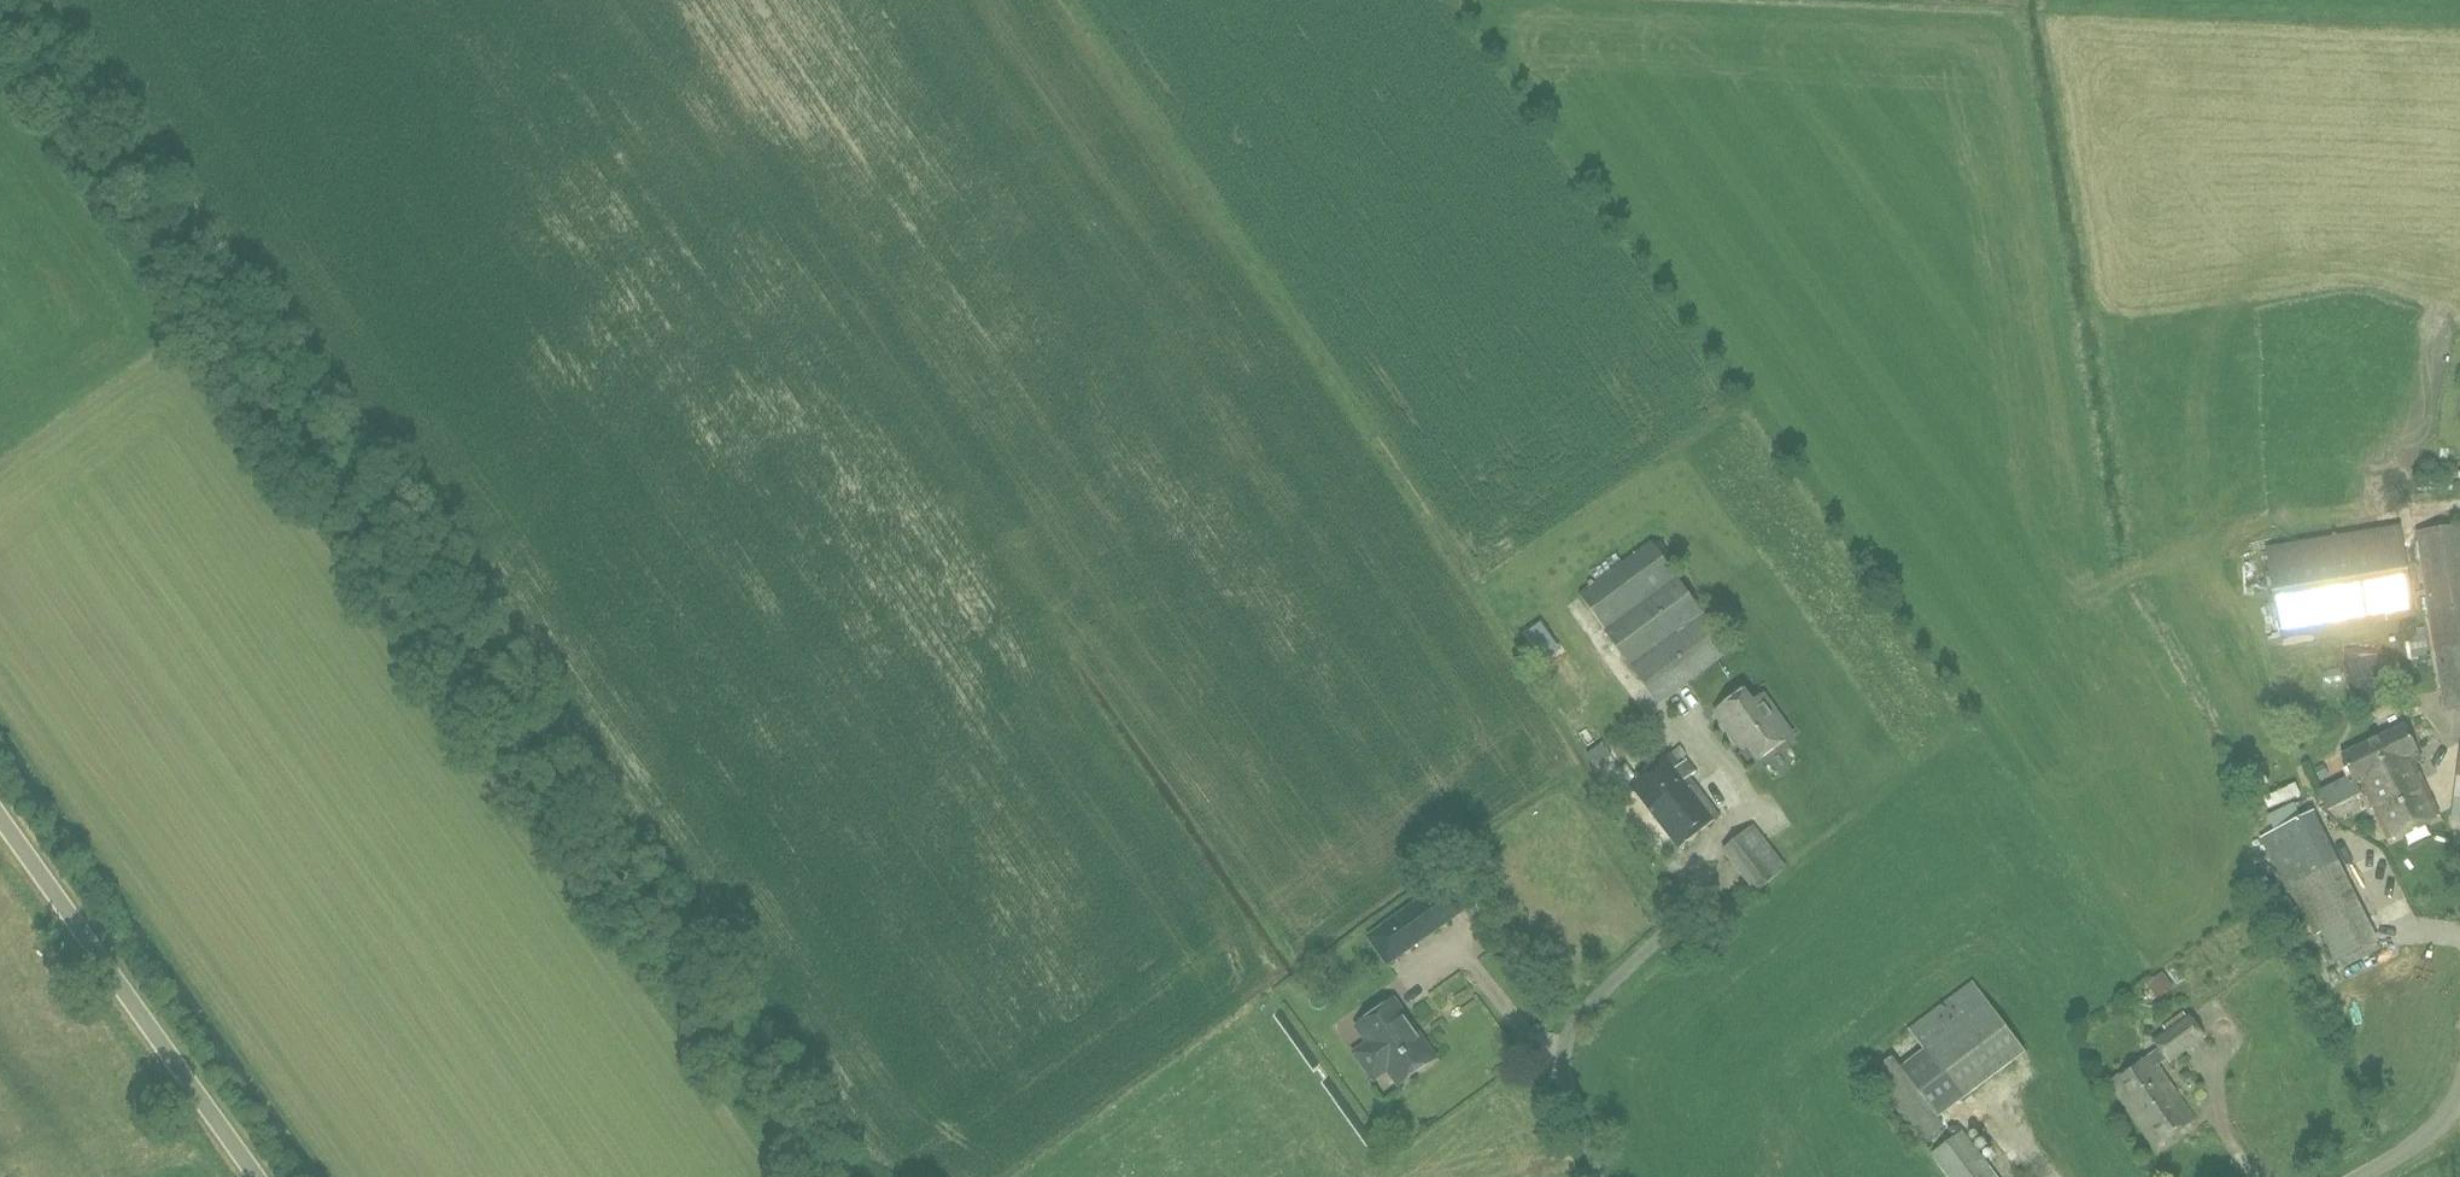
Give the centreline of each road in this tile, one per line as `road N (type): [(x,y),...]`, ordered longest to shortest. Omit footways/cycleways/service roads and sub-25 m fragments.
road 1 (unclassified): [(256,1176),(0,820)]
road 2 (unclassified): [(2355,1176),(2427,1133),(2459,1092)]

